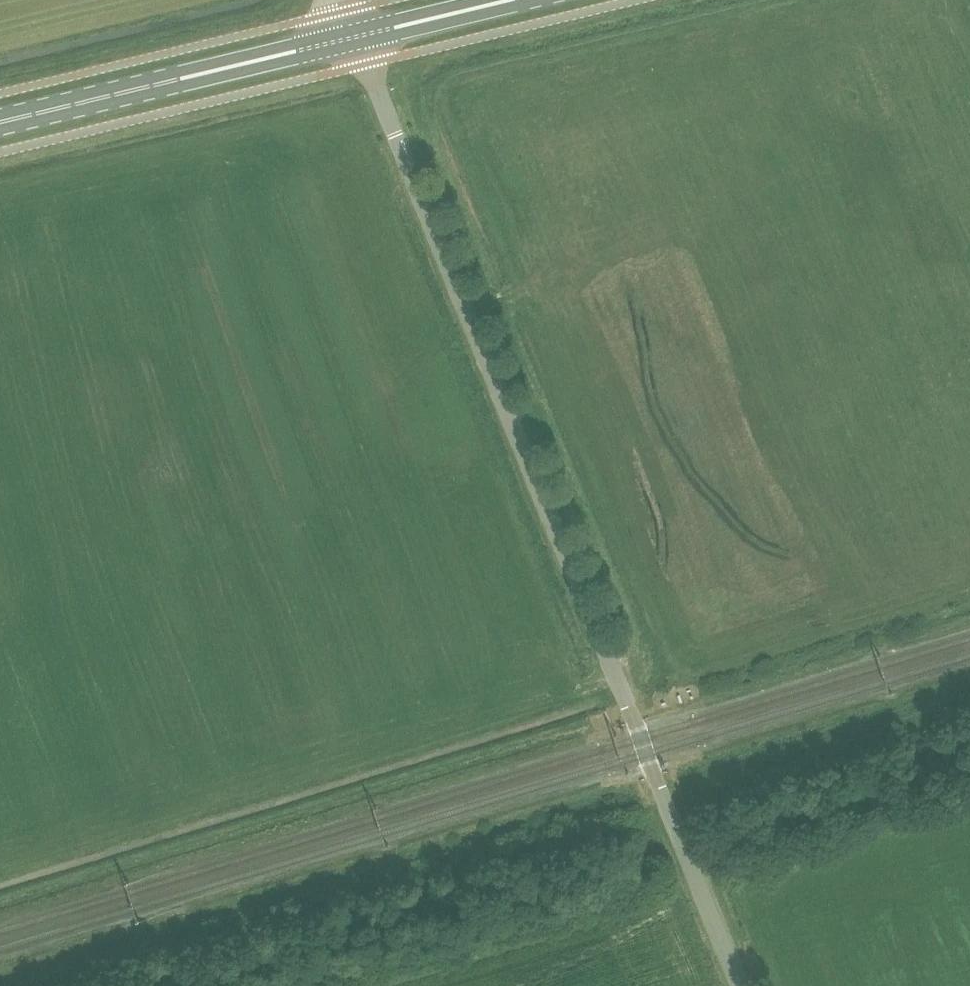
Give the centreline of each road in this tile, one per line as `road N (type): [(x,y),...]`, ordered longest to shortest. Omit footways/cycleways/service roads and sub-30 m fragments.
road 1 (unclassified): [(740,985),(353,38)]
road 2 (primary): [(0,124),(353,38)]
road 3 (primary): [(353,38),(512,0)]

